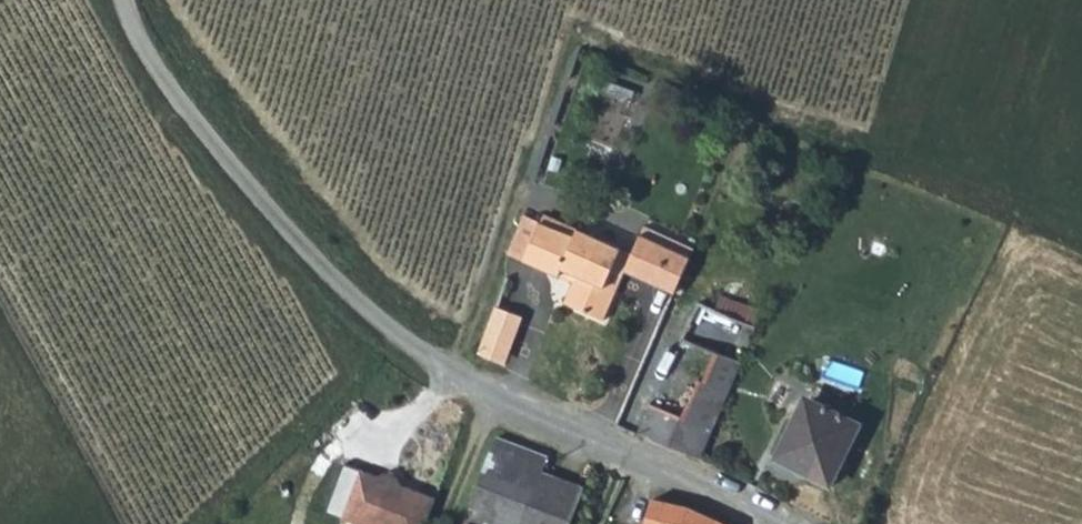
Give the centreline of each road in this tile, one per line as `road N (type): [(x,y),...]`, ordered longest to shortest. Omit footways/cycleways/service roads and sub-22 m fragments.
road 1 (unclassified): [(119,0),(139,49),(267,205),(332,277),(422,355),(765,523)]

